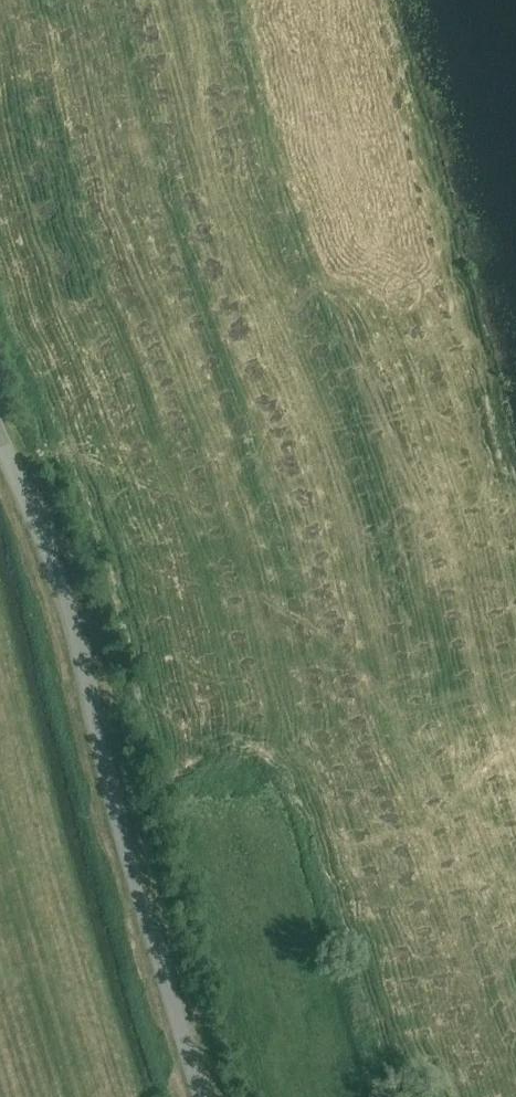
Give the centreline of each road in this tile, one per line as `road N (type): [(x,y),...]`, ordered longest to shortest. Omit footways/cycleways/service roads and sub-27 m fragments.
road 1 (tertiary): [(200,1096),(104,780),(55,579),(0,440)]

